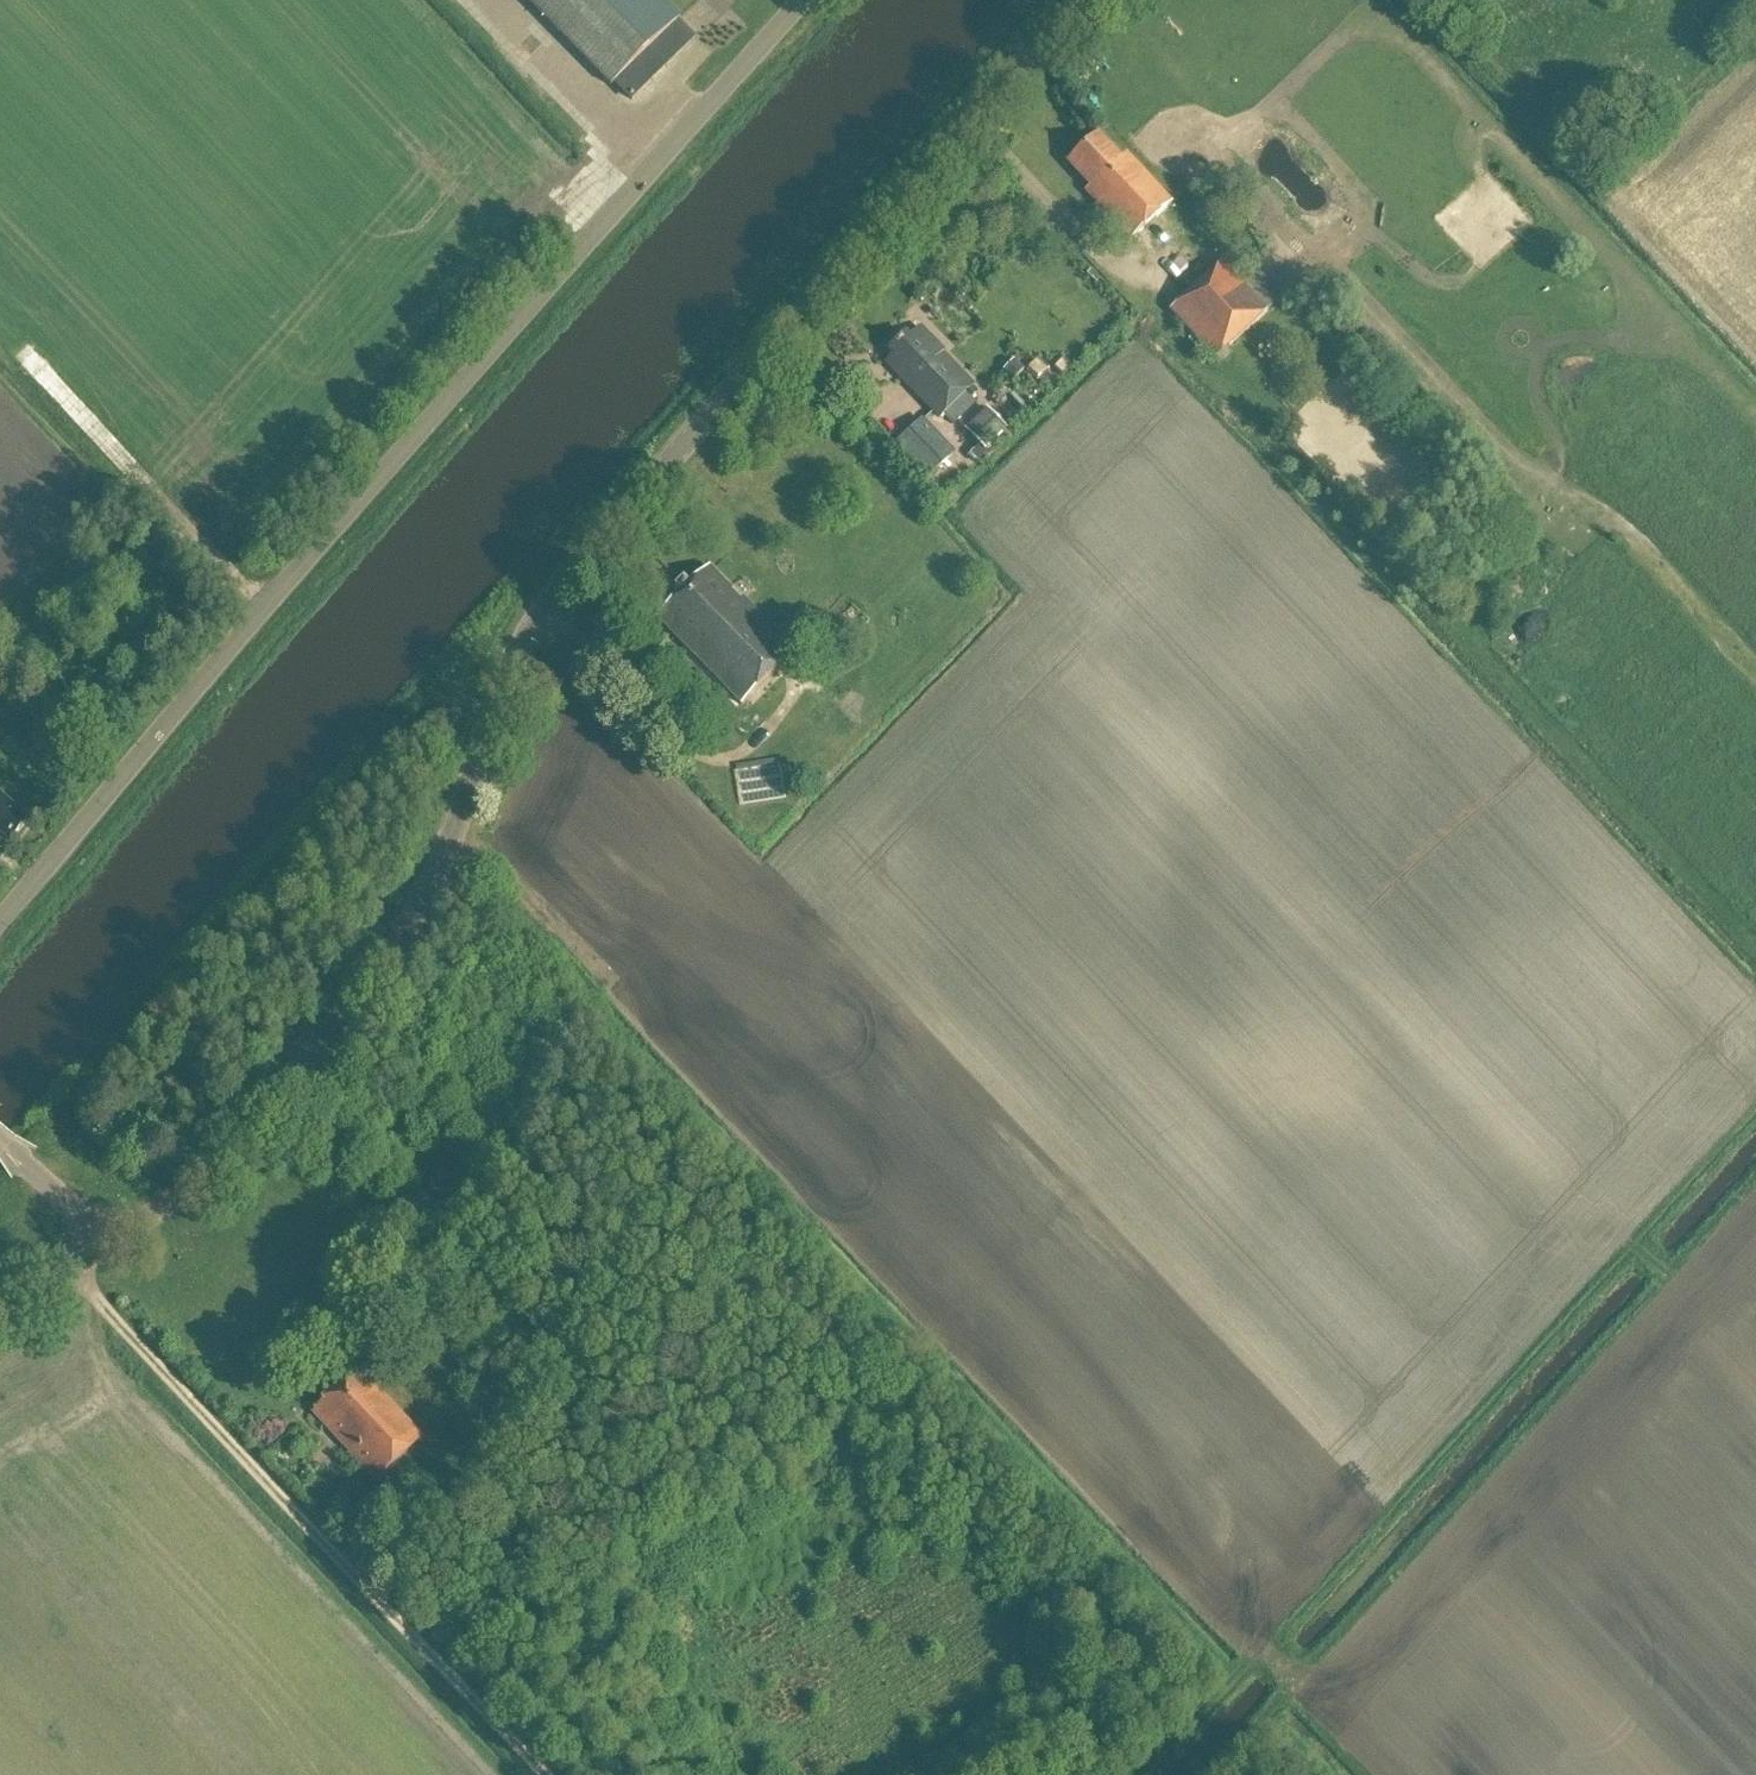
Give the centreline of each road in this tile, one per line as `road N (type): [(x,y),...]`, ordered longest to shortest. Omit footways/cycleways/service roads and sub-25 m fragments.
road 1 (tertiary): [(70,1272),(165,1208),(341,1023),(399,943),(447,855),(510,675),(548,606),(1083,0)]
road 2 (unclassified): [(0,922),(808,0)]
road 3 (unclassified): [(530,1774),(70,1272)]
road 4 (unclassified): [(70,1272),(68,1215),(0,1146)]

